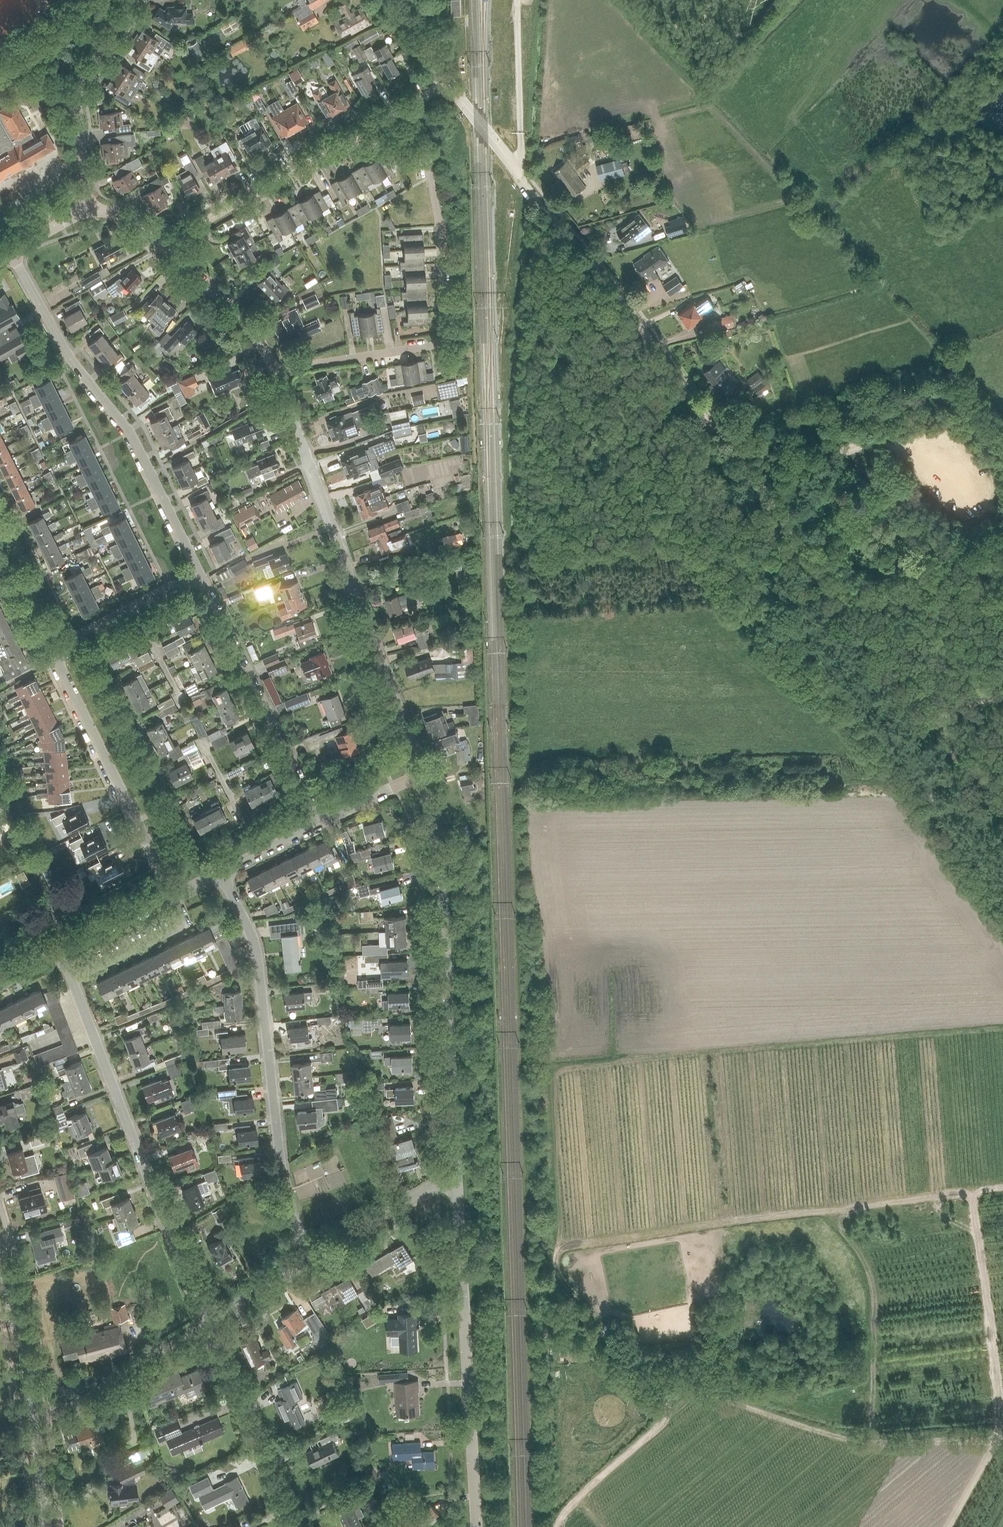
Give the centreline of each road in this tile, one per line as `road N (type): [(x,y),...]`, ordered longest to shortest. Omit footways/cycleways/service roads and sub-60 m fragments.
road 1 (track): [(558,1526),(594,1480),(659,1426),(667,1402),(662,1375),(603,1340),(597,1313),(560,1272),(567,1246),(1002,1188)]
road 2 (track): [(561,1251),(556,1067),(1002,1030)]
road 3 (track): [(662,1375),(857,1442),(996,1442),(998,1393),(972,1192)]
road 4 (unclassified): [(419,776),(276,374)]
road 5 (residential): [(516,171),(769,501)]
road 6 (unclassified): [(276,374),(441,340),(437,204),(408,106)]
road 7 (unclassified): [(303,1266),(276,1200),(251,966),(217,873)]
road 8 (unclassified): [(457,1175),(442,881),(419,776)]
road 9 (unclassified): [(197,1330),(65,983)]
road 10 (unclassified): [(198,570),(130,430),(61,348),(11,252)]
road 11 (unclassified): [(477,1526),(457,1175)]
road 12 (track): [(819,566),(806,604),(814,638),(942,799),(916,812)]
road 13 (unclassified): [(162,247),(408,106)]
road 14 (unclassified): [(321,822),(198,570)]
road 15 (track): [(769,501),(936,719)]
road 16 (unclassified): [(167,899),(55,652)]
road 17 (secondary): [(45,1526),(25,1367),(0,1263)]
road 18 (unclassified): [(90,209),(76,90),(130,0)]
road 19 (unclassified): [(287,1526),(197,1330)]
road 20 (unclassified): [(303,1266),(457,1175)]
road 21 (unclassified): [(276,374),(239,312),(162,247)]
road 22 (unclassified): [(52,1417),(197,1330)]
road 23 (unclassified): [(55,652),(198,570)]
road 24 (unclassified): [(65,983),(170,930),(167,899)]
road 25 (unclassified): [(55,954),(167,899)]
road 26 (unclassified): [(197,1330),(303,1266)]
road 27 (unclassified): [(55,652),(0,543)]

